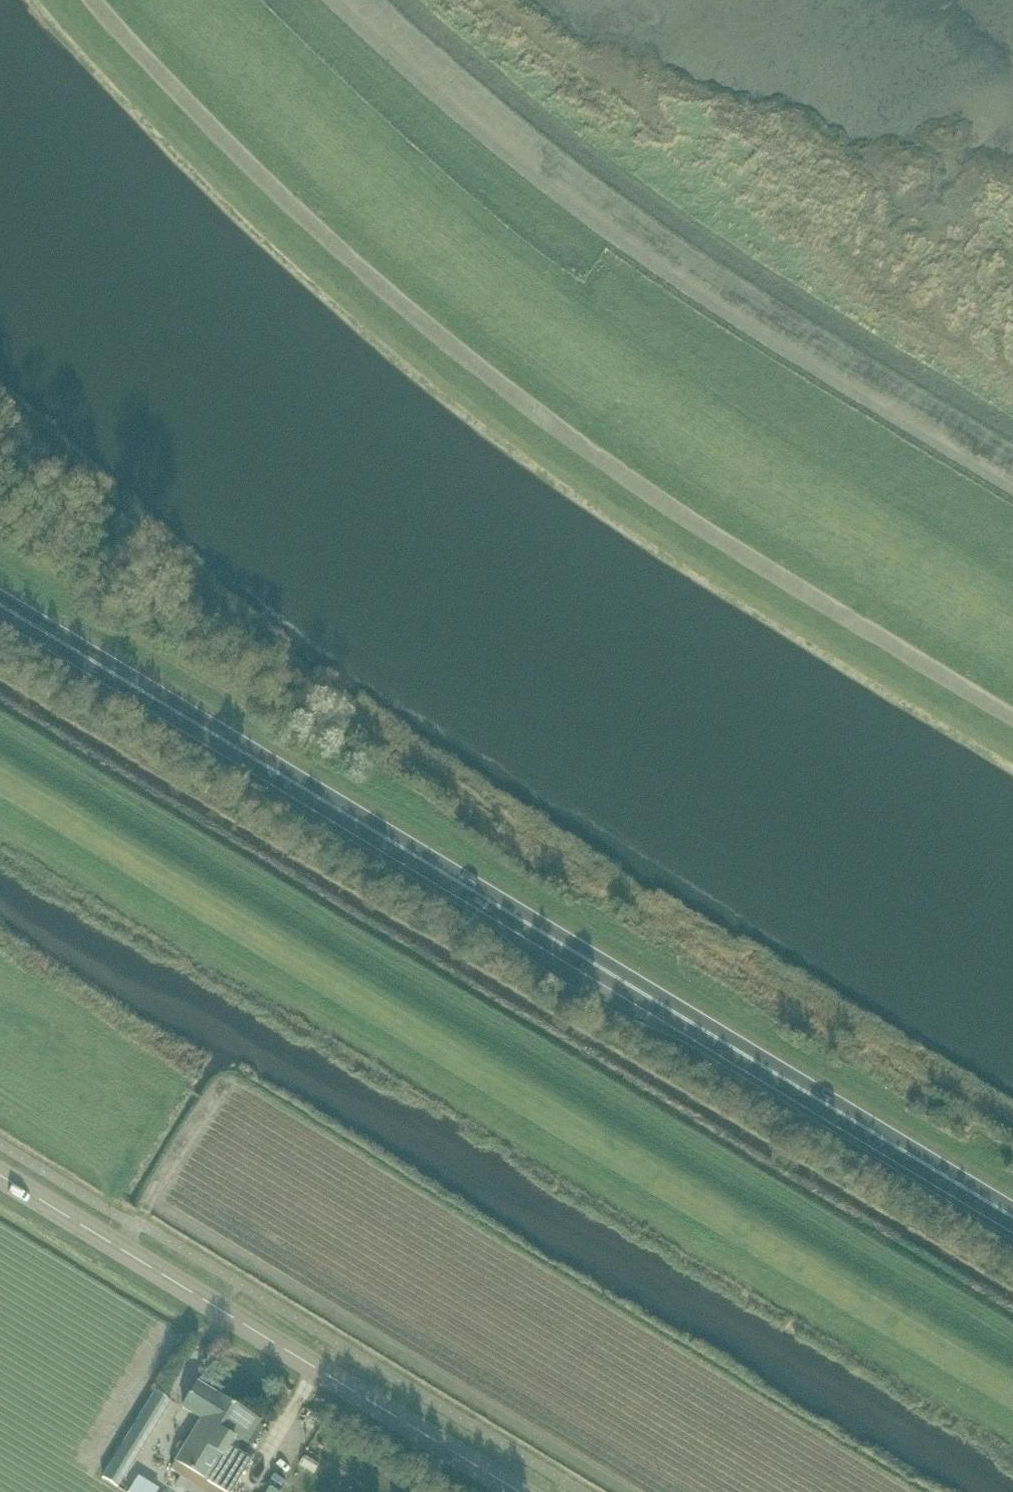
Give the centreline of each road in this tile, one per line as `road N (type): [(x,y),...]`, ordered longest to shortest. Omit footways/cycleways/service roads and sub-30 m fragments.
road 1 (primary): [(1012,1218),(0,605)]
road 2 (tertiary): [(523,1491),(0,1174)]

